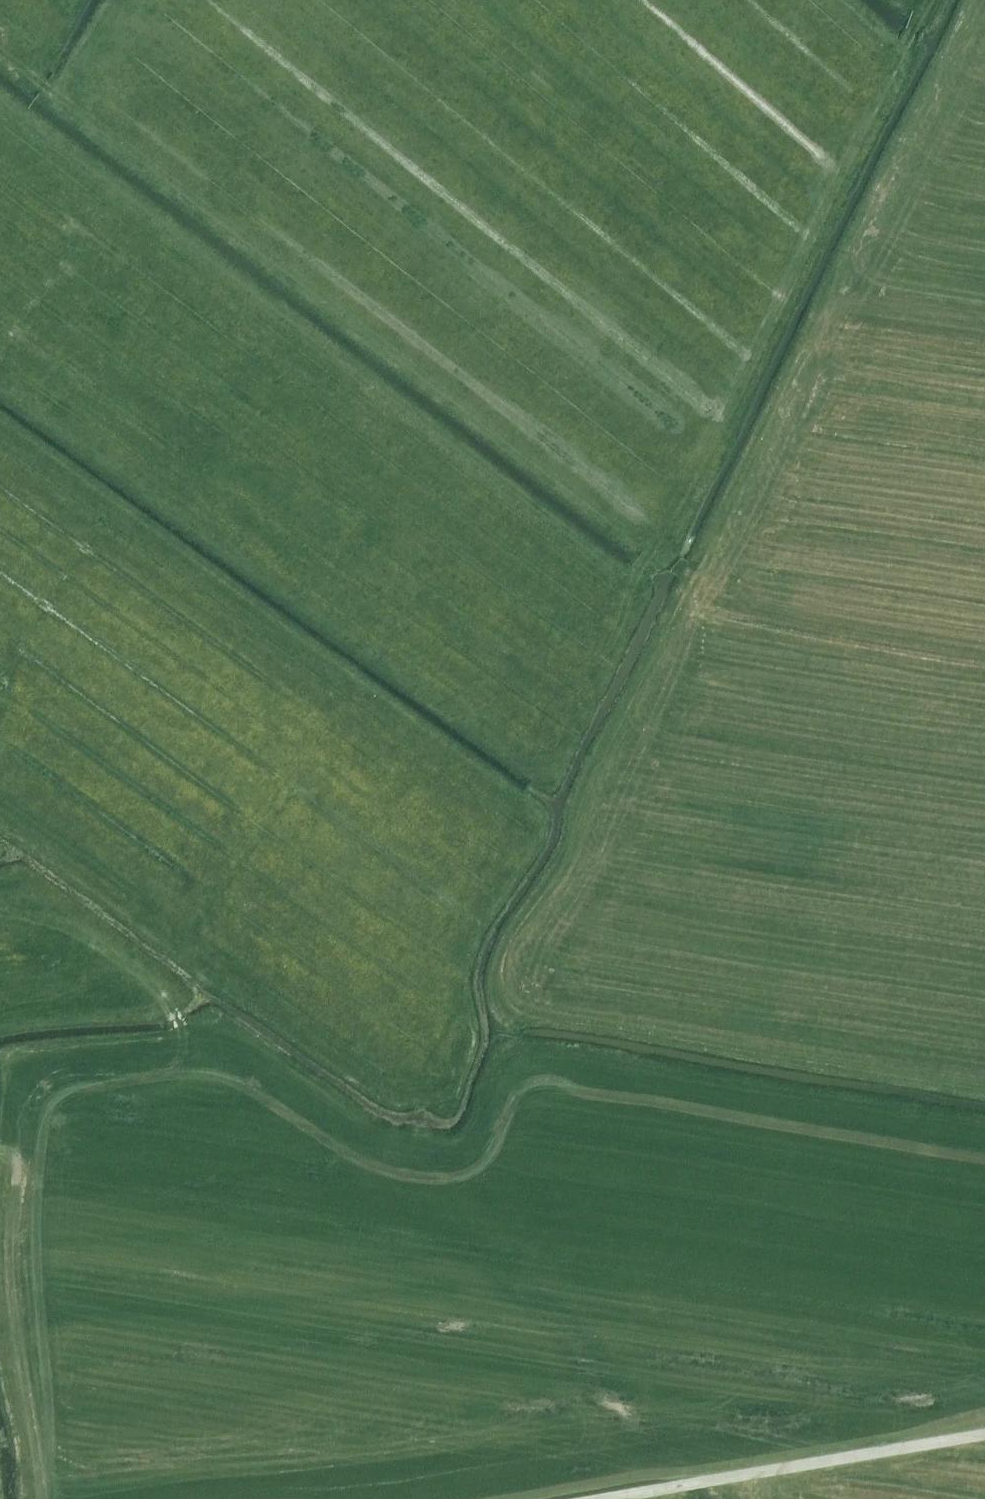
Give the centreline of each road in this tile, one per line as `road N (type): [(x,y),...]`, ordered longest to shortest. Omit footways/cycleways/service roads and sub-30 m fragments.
road 1 (track): [(652,550),(925,0)]
road 2 (track): [(594,1498),(984,1433)]

